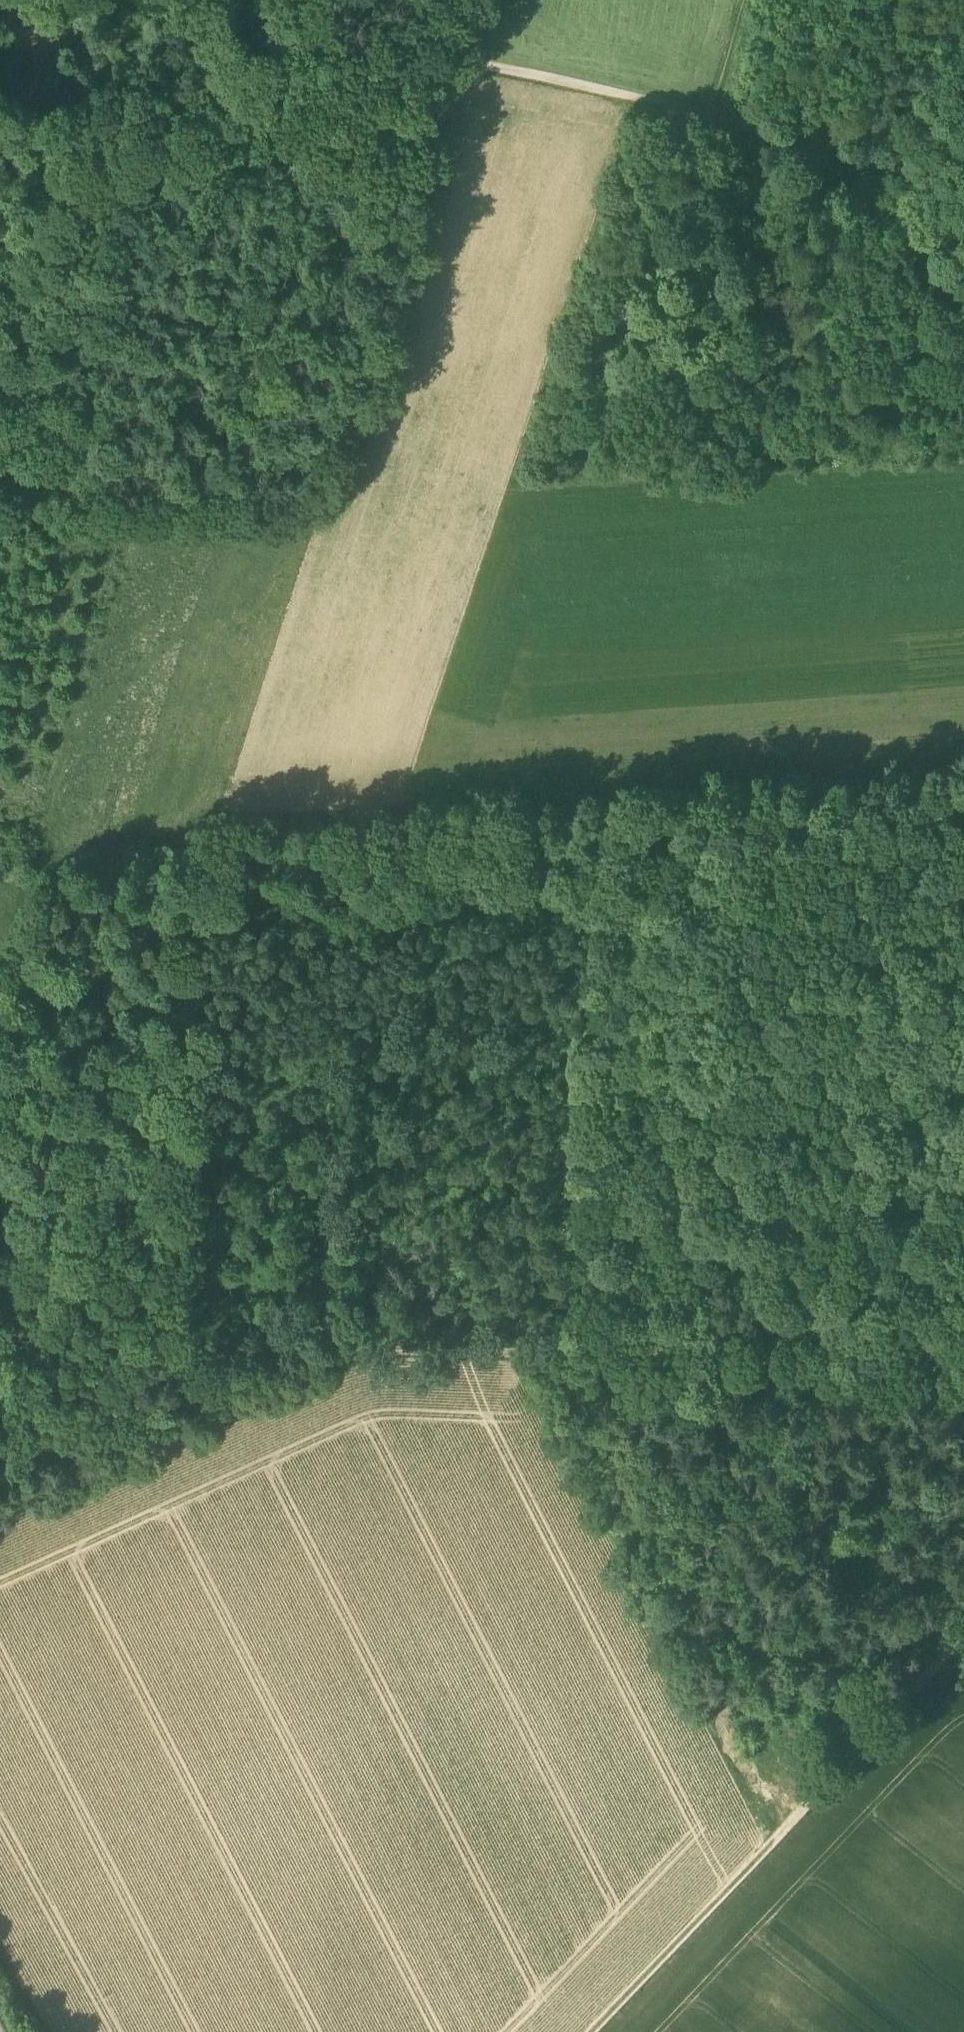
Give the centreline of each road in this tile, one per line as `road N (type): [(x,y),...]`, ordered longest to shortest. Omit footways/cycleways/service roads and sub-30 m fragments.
road 1 (track): [(963,1366),(0,1336)]
road 2 (track): [(963,1634),(592,2031)]
road 3 (track): [(233,0),(374,46),(709,116)]
road 4 (track): [(709,116),(963,175)]
road 5 (track): [(739,0),(709,116)]

